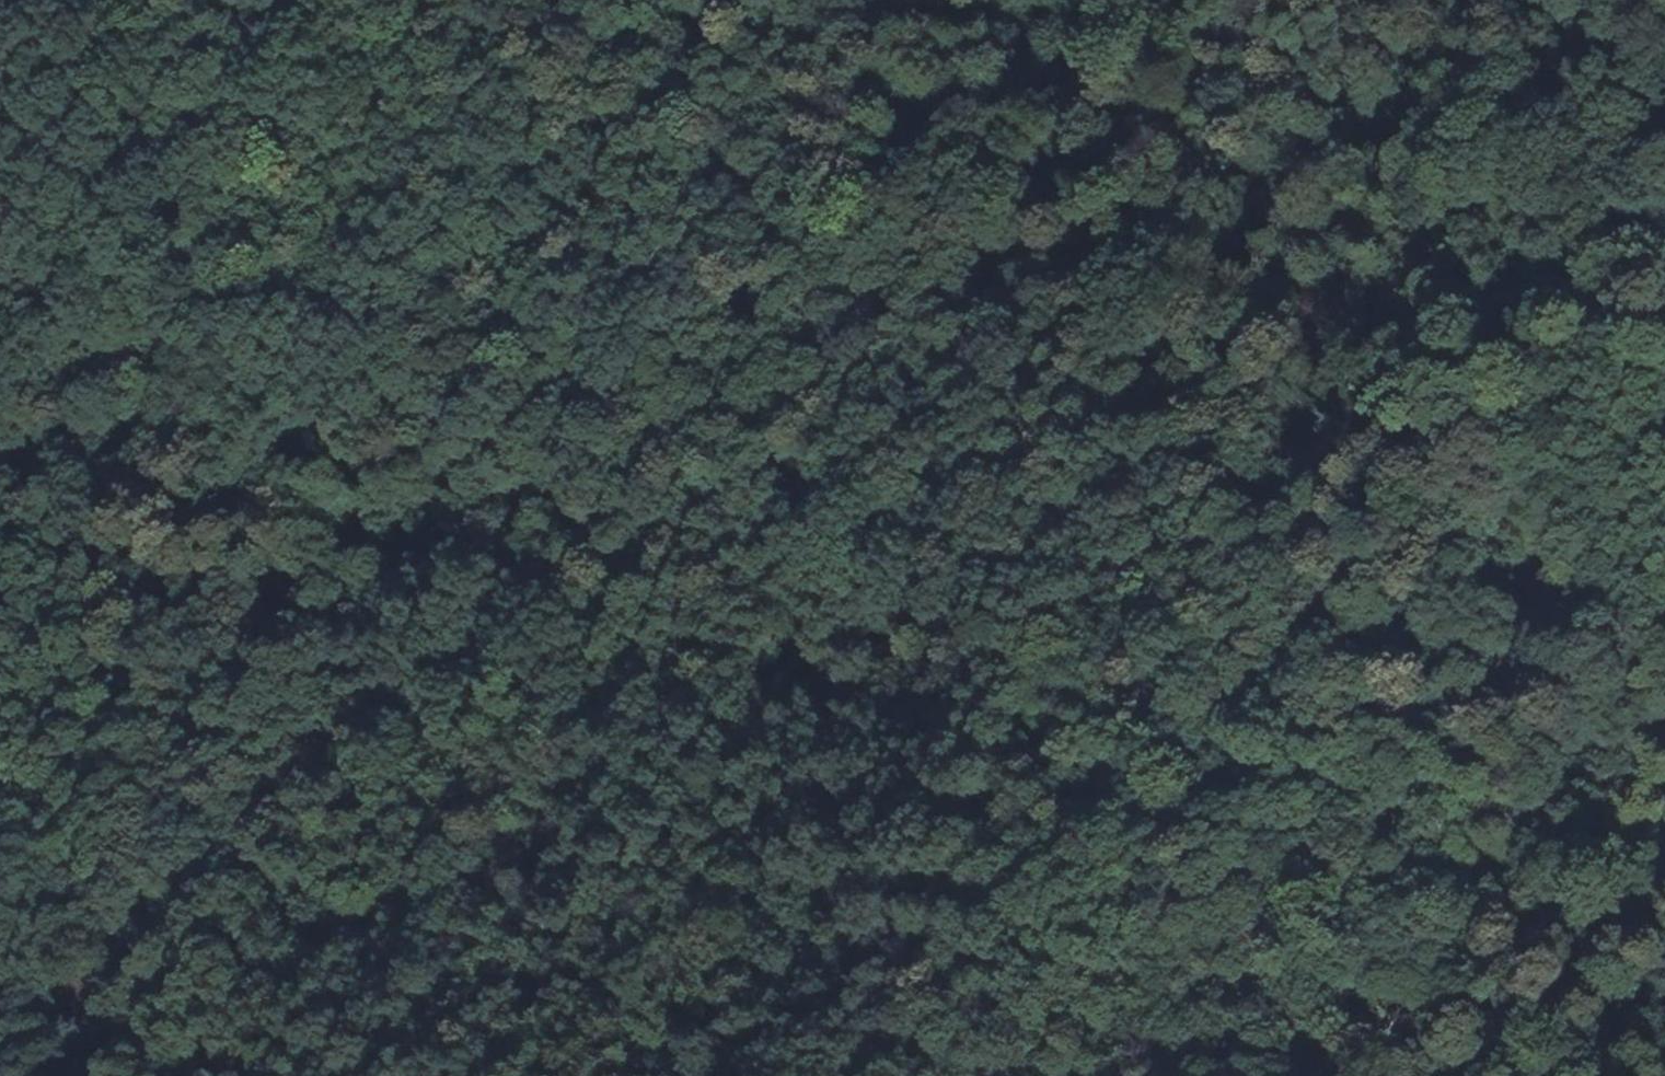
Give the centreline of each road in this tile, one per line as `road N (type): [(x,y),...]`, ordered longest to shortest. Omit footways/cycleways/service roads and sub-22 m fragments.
road 1 (track): [(1664,832),(1428,874),(1163,1043),(1127,1075)]
road 2 (track): [(1174,1075),(1286,964)]

